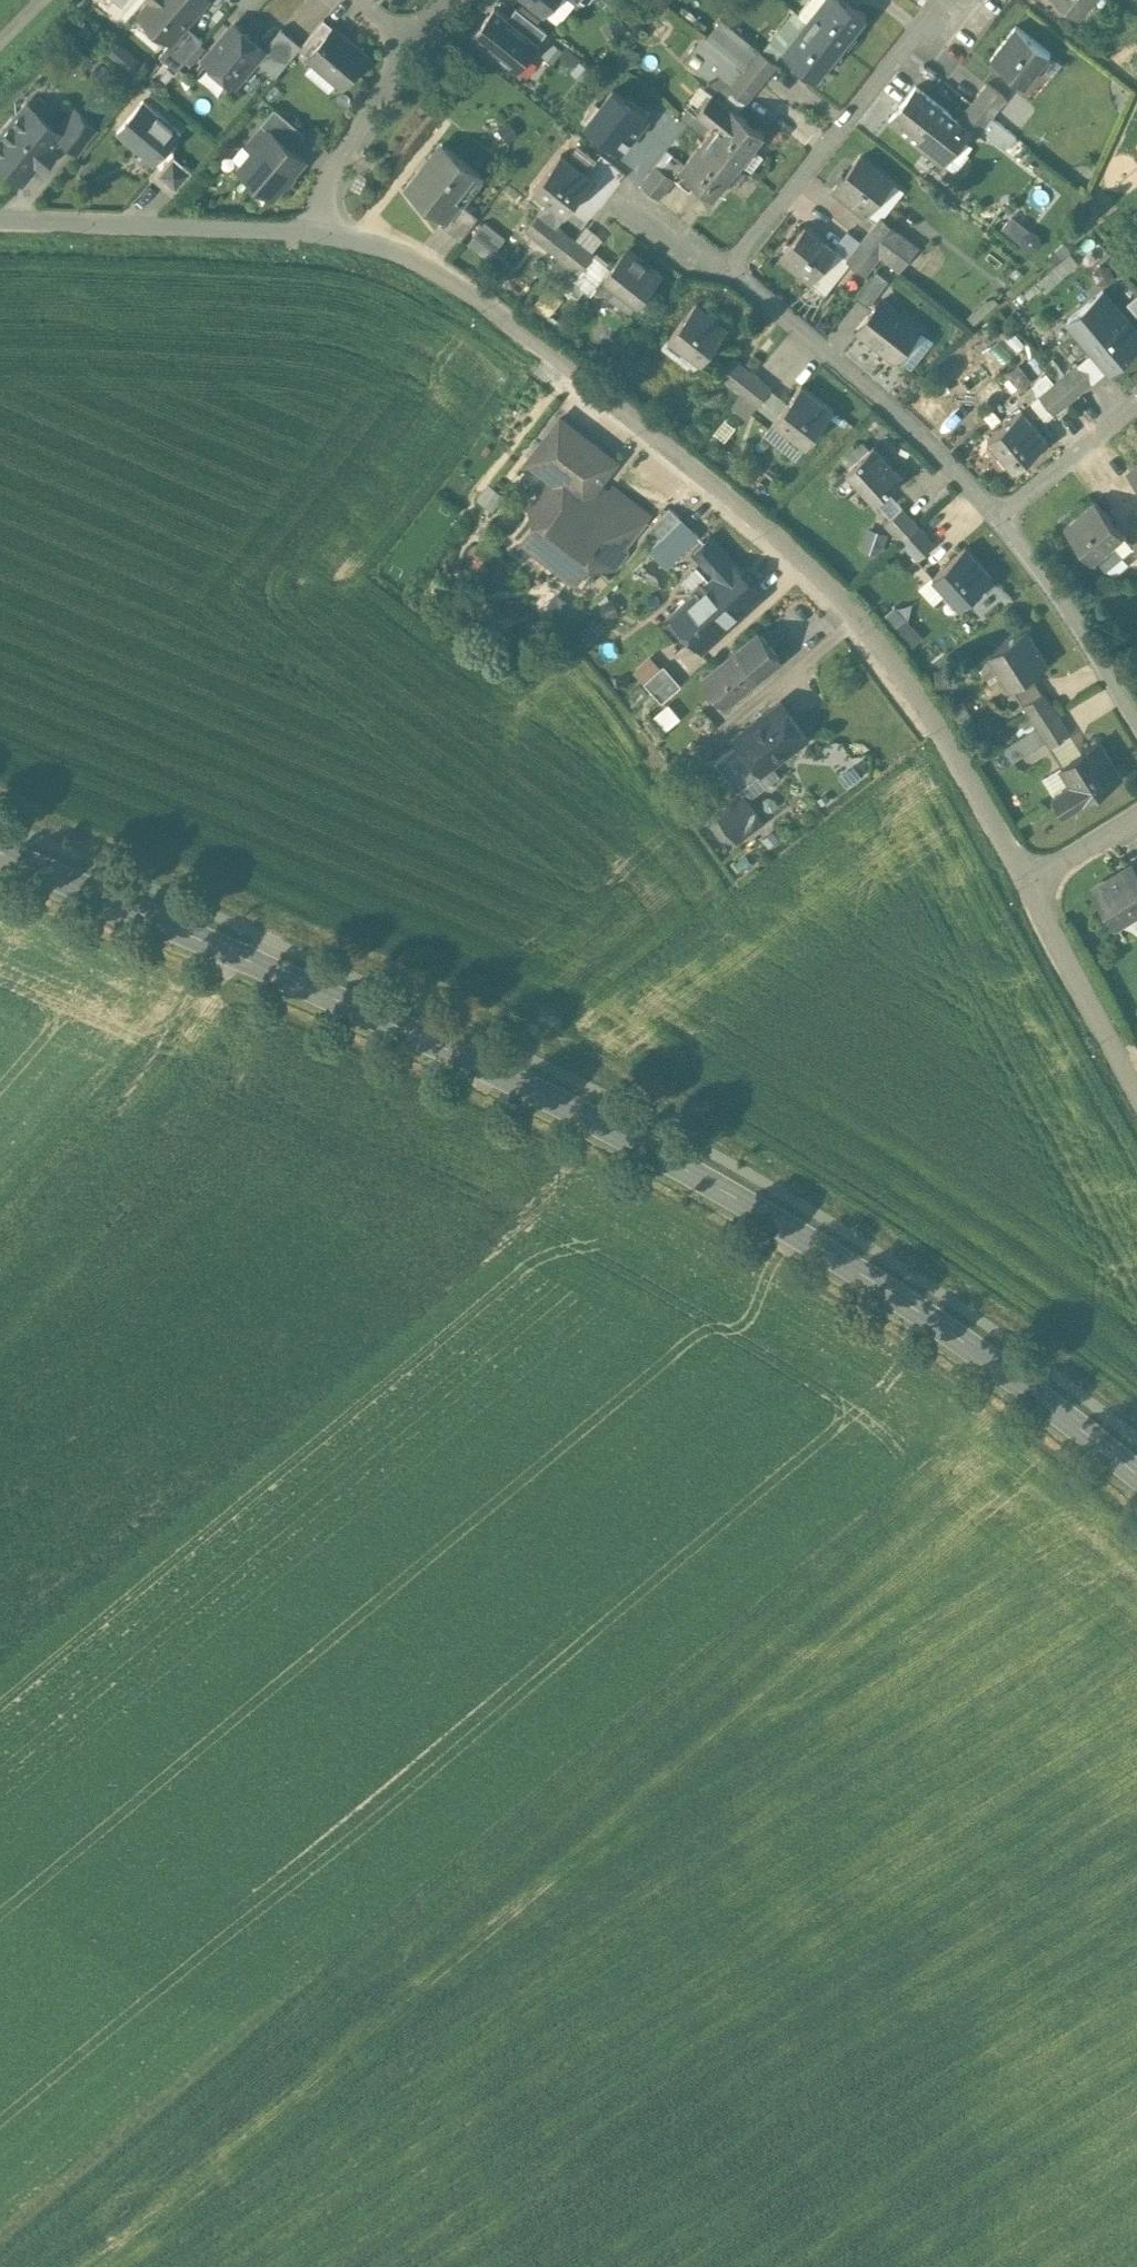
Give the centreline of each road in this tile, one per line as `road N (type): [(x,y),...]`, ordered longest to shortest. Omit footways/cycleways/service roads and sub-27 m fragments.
road 1 (secondary): [(0,850),(457,1052),(680,1164),(904,1299),(1136,1472)]
road 2 (residential): [(319,230),(368,237),(443,273),(790,548),(937,722),(1029,879)]
road 3 (residential): [(727,261),(876,388),(1001,510)]
road 4 (residential): [(940,0),(727,261)]
road 5 (residential): [(0,218),(319,230)]
road 6 (residential): [(1001,510),(1136,720)]
road 7 (unclassified): [(1029,879),(1136,1077)]
road 8 (residential): [(413,42),(325,184),(319,230)]
road 9 (residential): [(1136,398),(1001,510)]
road 10 (unclassified): [(1136,816),(1029,879)]
road 11 (residential): [(630,189),(727,261)]

